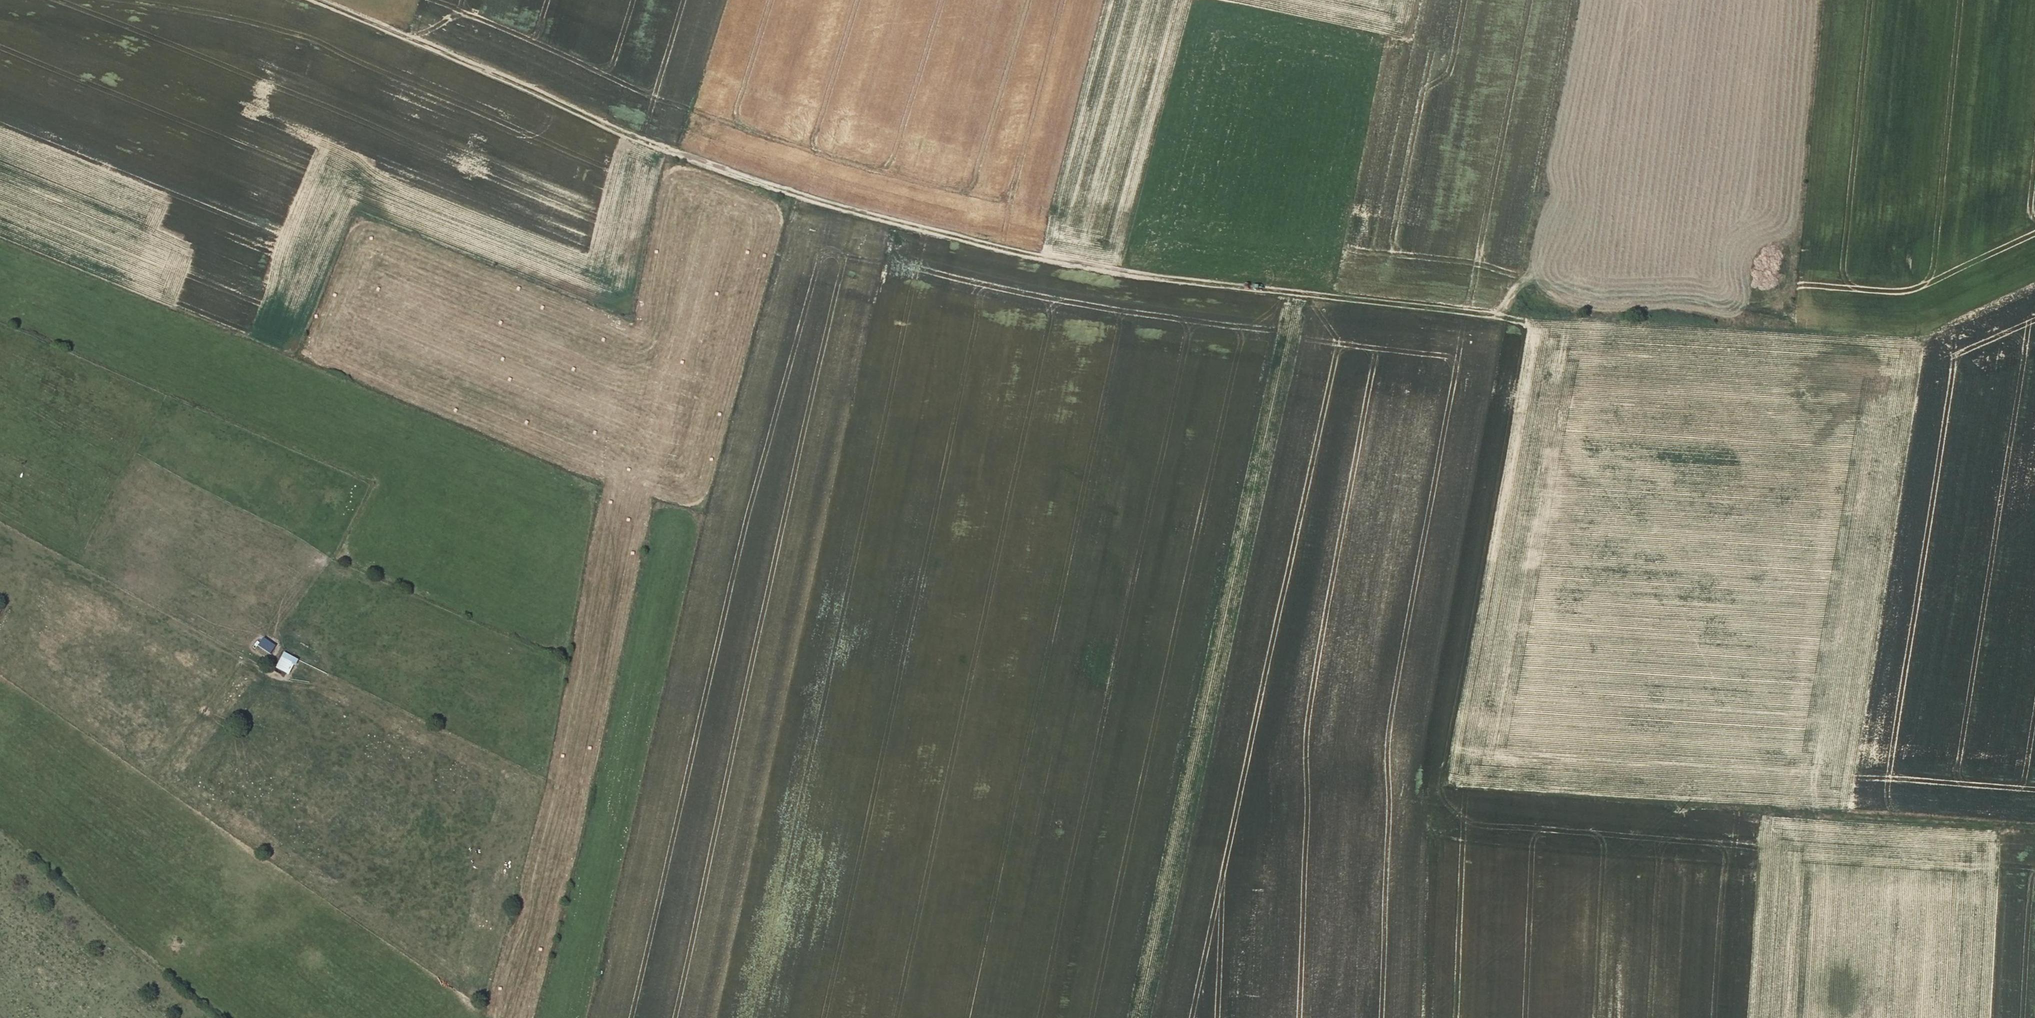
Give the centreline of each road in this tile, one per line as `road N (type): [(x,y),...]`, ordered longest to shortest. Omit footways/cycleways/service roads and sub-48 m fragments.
road 1 (track): [(1505,311),(1167,281),(926,233),(756,180),(306,0)]
road 2 (track): [(1449,787),(2034,831)]

